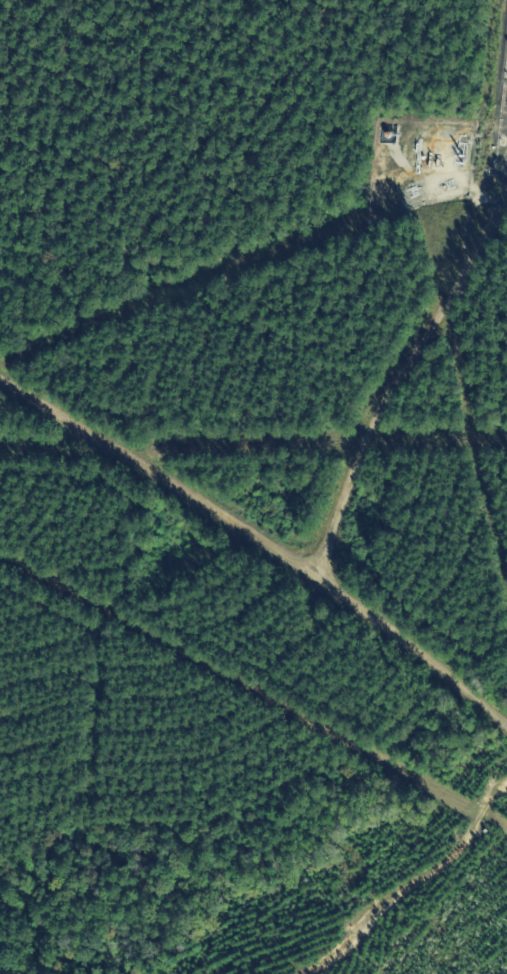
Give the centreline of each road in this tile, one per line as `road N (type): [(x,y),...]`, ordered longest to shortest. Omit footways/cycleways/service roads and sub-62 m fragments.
road 1 (residential): [(506,727),(439,663),(24,409),(0,402)]

